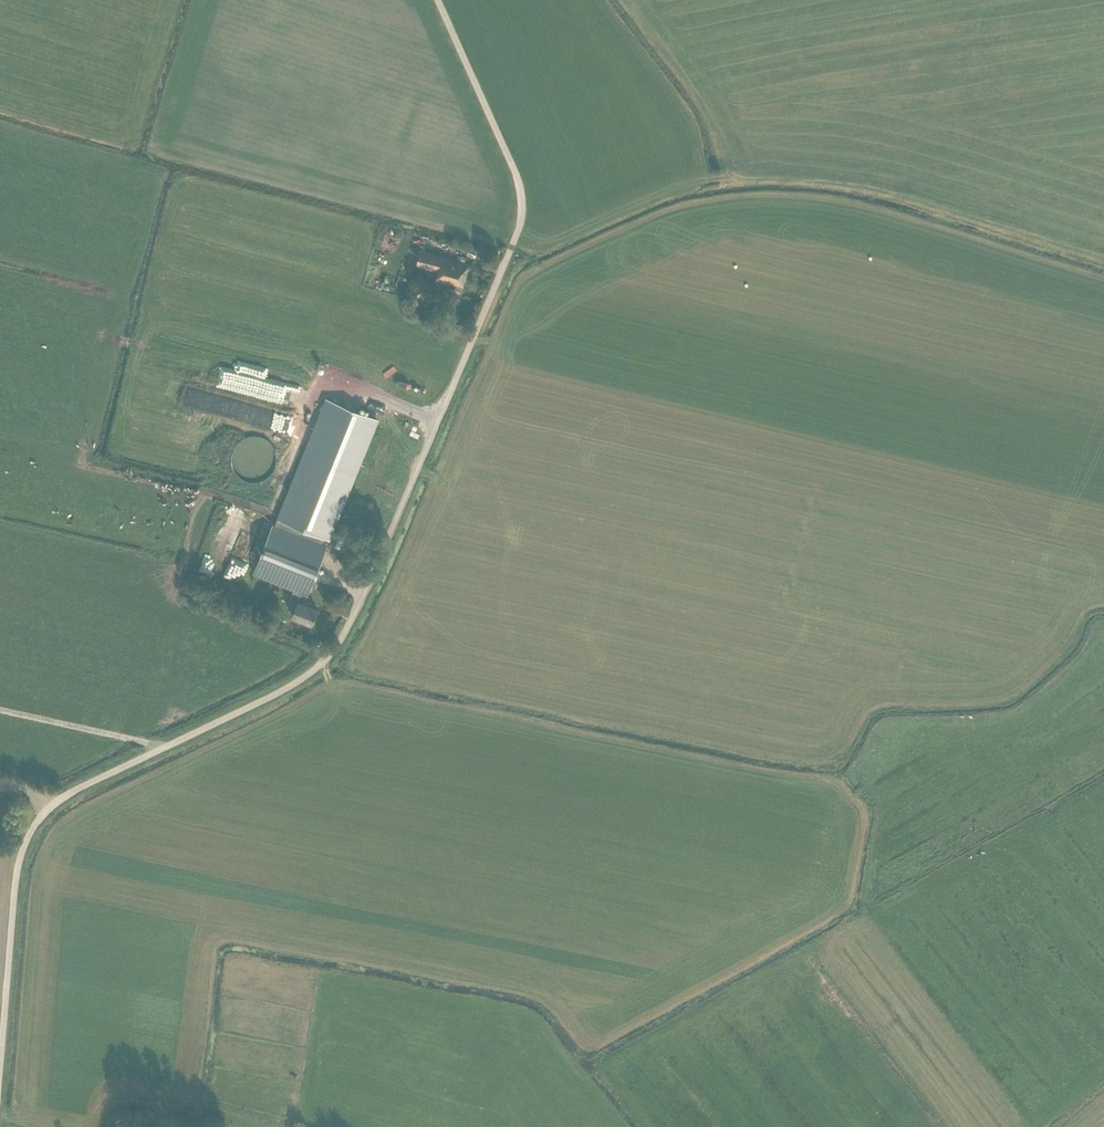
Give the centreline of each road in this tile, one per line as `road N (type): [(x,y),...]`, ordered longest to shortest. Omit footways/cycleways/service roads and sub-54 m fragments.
road 1 (unclassified): [(0,1060),(15,881),(29,834),(62,797),(281,691),(331,653),(512,246),(523,207),(517,175),(438,0)]

